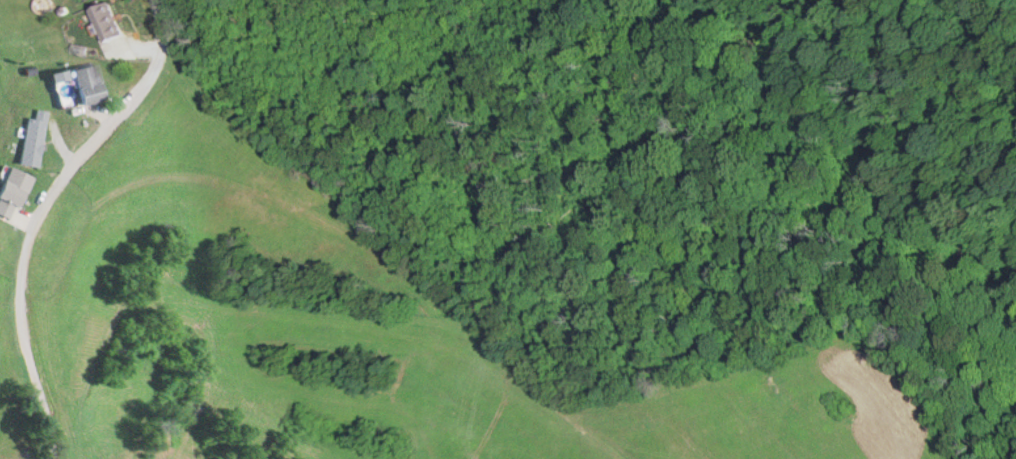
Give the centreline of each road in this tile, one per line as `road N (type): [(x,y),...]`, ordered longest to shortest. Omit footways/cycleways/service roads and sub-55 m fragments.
road 1 (residential): [(155,0),(162,54),(42,207),(23,256),(23,323),(53,458)]

